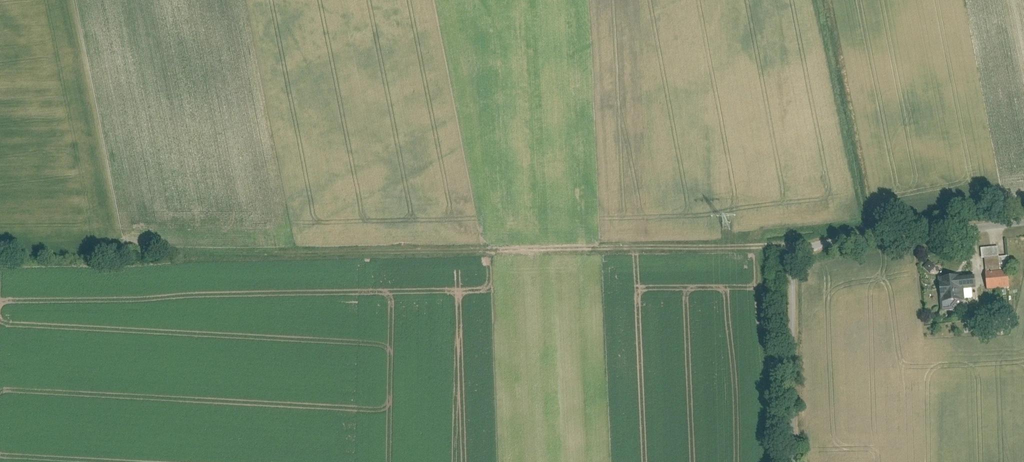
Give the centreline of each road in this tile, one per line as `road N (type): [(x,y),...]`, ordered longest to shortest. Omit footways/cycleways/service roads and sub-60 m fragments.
road 1 (track): [(800,257),(779,244),(181,253)]
road 2 (residential): [(1023,222),(822,243),(803,253),(793,275),(794,461)]

